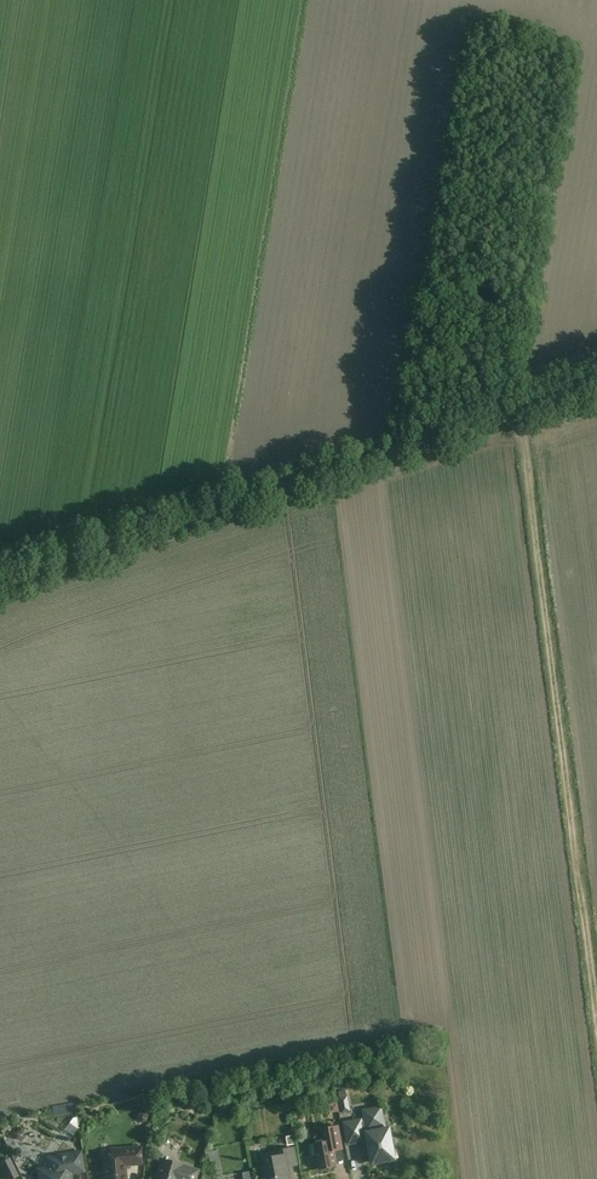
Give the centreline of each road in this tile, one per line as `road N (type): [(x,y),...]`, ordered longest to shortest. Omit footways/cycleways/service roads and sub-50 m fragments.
road 1 (tertiary): [(0,585),(596,384)]
road 2 (track): [(596,1012),(523,437)]

